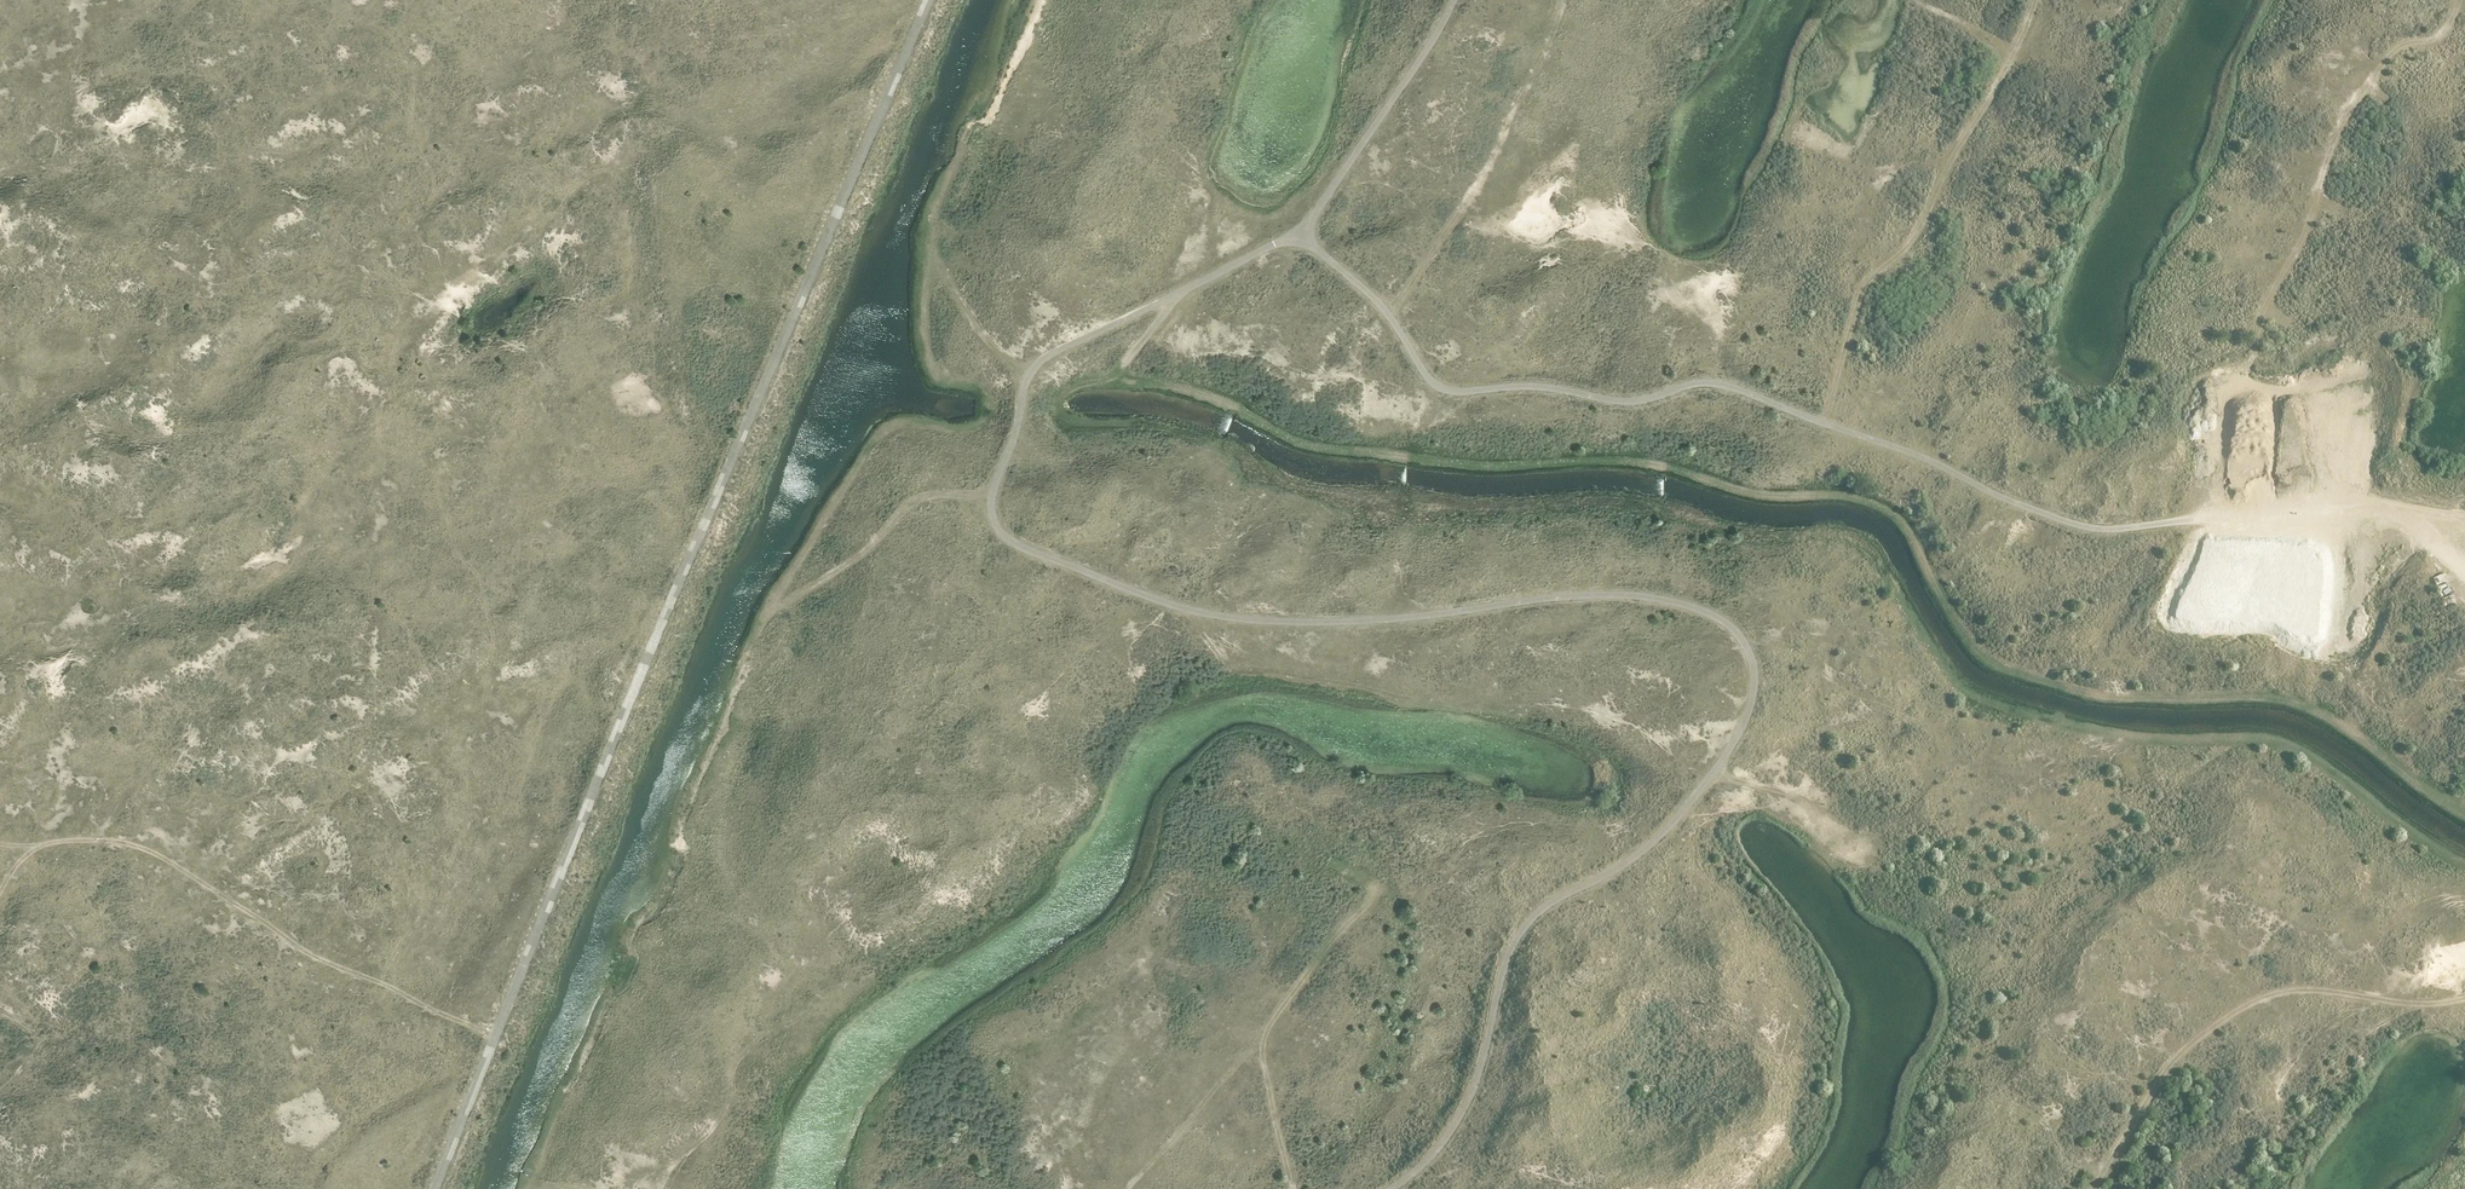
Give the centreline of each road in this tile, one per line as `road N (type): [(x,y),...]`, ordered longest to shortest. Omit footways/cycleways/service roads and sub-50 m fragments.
road 1 (track): [(1454,0),(1300,231),(1378,302),(1442,390),(1543,387),(1633,401),(1716,383),(2097,528),(2373,501),(2464,517)]
road 2 (track): [(432,1188),(656,639),(931,0)]
road 3 (track): [(0,892),(34,847),(75,839),(147,849),(303,952),(496,1032)]
road 4 (track): [(1042,0),(948,174),(931,243),(973,323),(998,353),(1029,366)]

